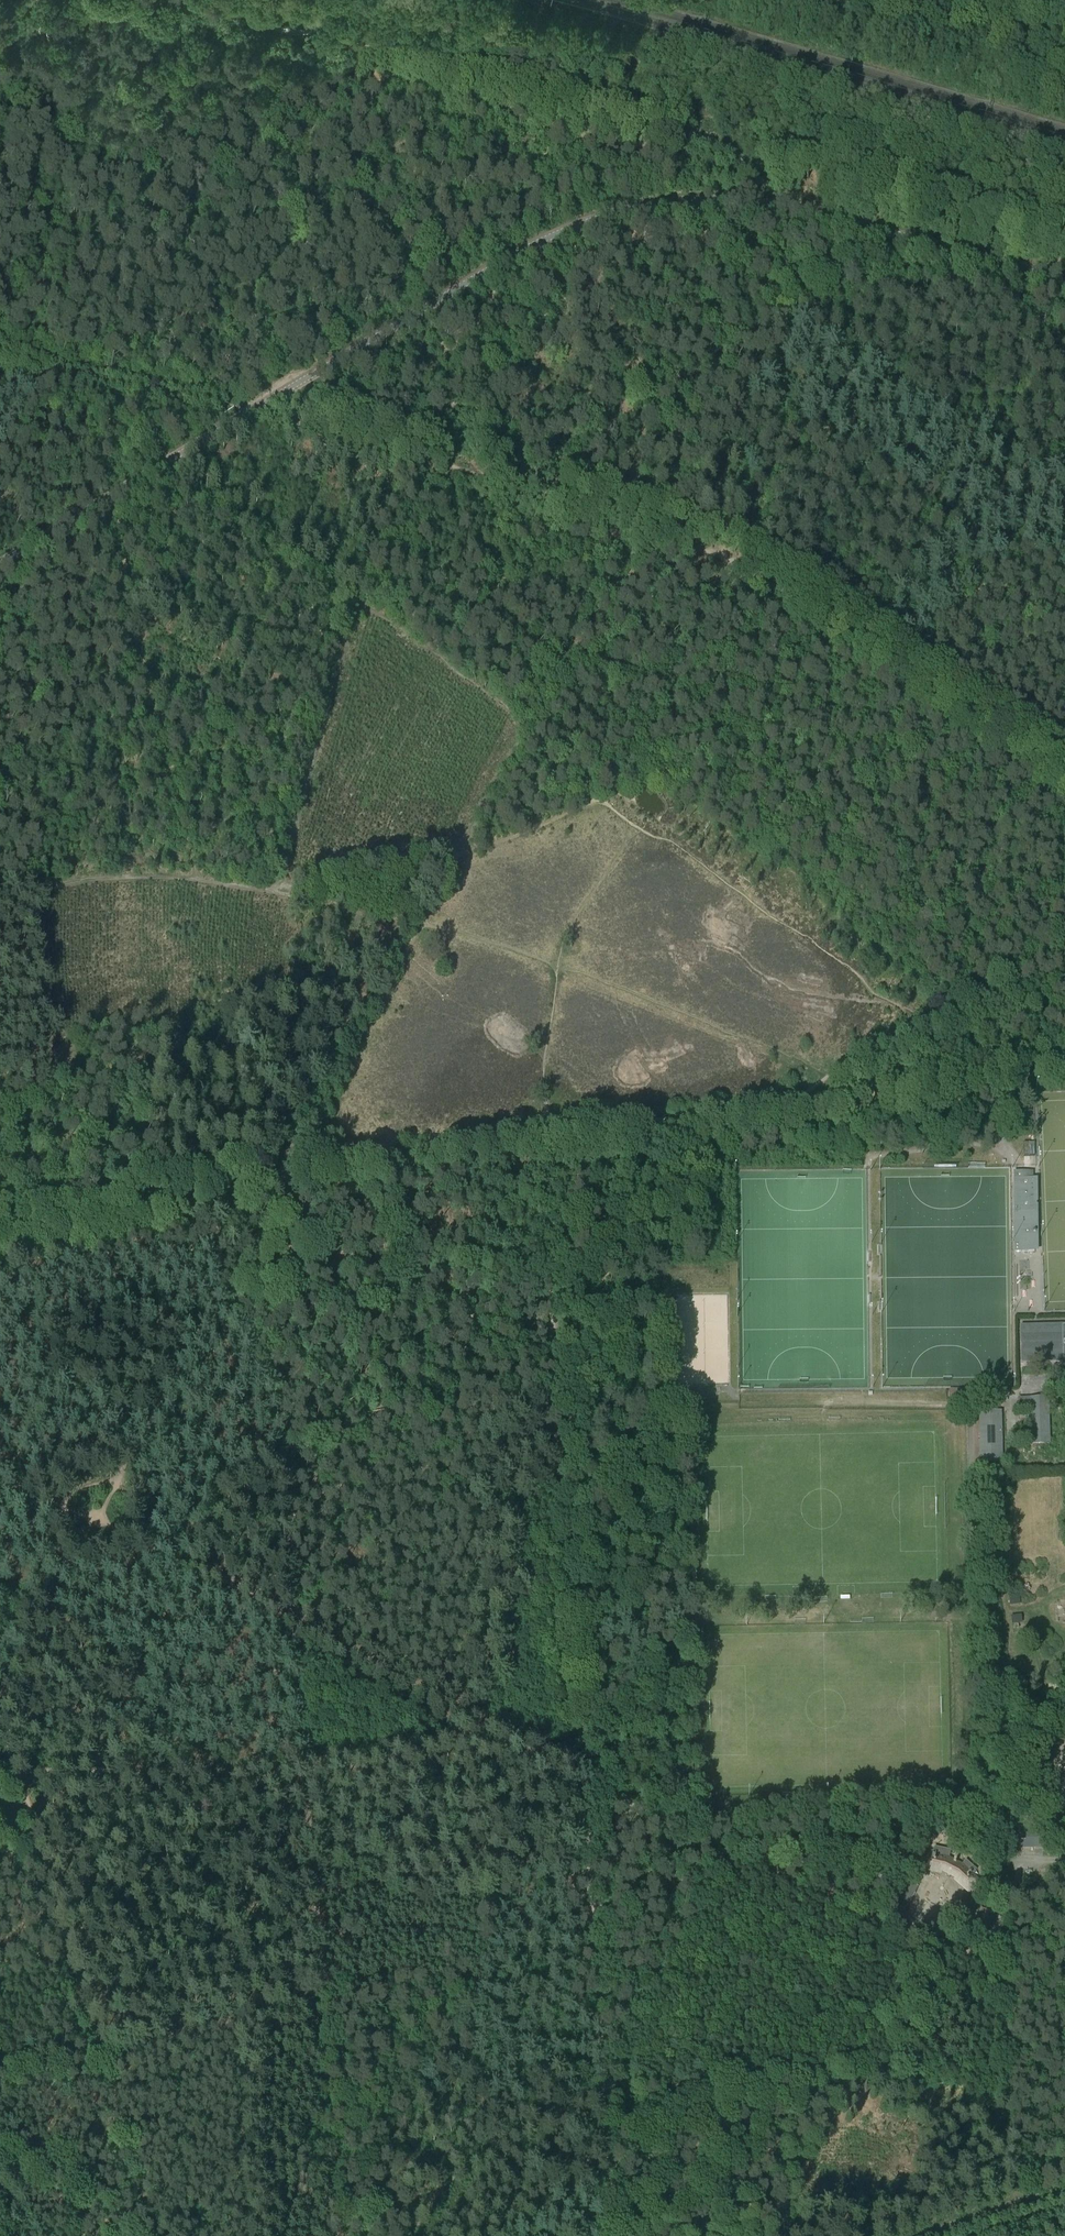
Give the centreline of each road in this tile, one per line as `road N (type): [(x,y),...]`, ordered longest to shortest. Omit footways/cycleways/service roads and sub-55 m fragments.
road 1 (unclassified): [(0,564),(463,284),(613,213),(661,204),(763,203),(1064,277)]
road 2 (track): [(586,1780),(293,1624),(279,1410),(220,1290)]
road 3 (track): [(40,369),(396,448),(667,537)]
road 4 (track): [(413,2235),(450,2180),(489,2148),(598,2099),(1010,2066)]
road 5 (track): [(548,1139),(586,1780)]
road 6 (track): [(548,1139),(379,1162),(0,1238)]
road 7 (track): [(480,1724),(369,1762),(0,1775)]
road 8 (track): [(667,537),(569,654),(419,924)]
road 9 (track): [(396,448),(278,893)]
road 10 (track): [(586,1780),(612,2235)]
road 11 (track): [(0,893),(166,878),(419,924)]
road 12 (track): [(141,1659),(233,1479),(74,1390),(58,1389)]
road 13 (track): [(741,566),(1064,777)]
road 14 (track): [(293,1624),(320,1994)]
road 15 (track): [(912,1953),(586,1780)]
road 16 (track): [(102,2054),(0,1719)]
road 17 (track): [(233,1479),(372,1444),(515,1437),(558,1398)]
road 18 (track): [(767,2235),(912,1953)]
road 19 (track): [(419,924),(281,1181)]
road 20 (track): [(320,1994),(394,1978),(432,1980),(600,2029)]
road 21 (track): [(602,799),(645,750),(741,566)]
road 22 (track): [(1064,1073),(804,1102)]
road 23 (track): [(804,1102),(548,1139)]
road 24 (track): [(1007,1945),(1016,2200)]
road 25 (track): [(320,1994),(340,2235)]
road 26 (track): [(102,2054),(320,1994)]
road 27 (track): [(158,2235),(102,2054)]
road 28 (track): [(279,887),(458,855)]
road 29 (track): [(0,1585),(141,1659)]
road 30 (track): [(17,1236),(58,1389)]
road 31 (track): [(940,0),(1064,43)]
road 32 (track): [(220,1290),(281,1181)]
road 33 (track): [(293,1624),(186,1568)]

